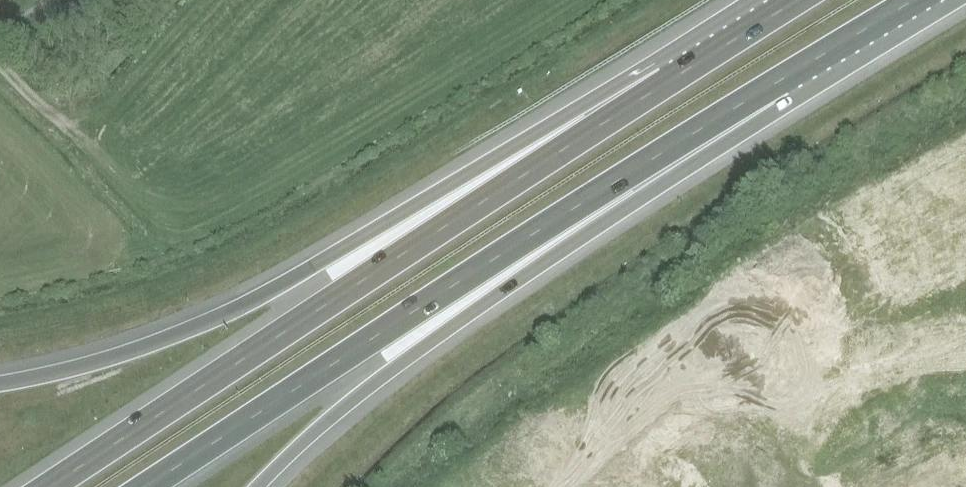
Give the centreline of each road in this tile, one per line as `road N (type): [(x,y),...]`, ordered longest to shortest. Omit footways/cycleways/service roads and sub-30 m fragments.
road 1 (motorway): [(147,486),(783,79)]
road 2 (motorway): [(676,77),(49,486)]
road 3 (motorway): [(676,77),(545,129),(205,327),(95,364),(0,384)]
road 4 (motorway): [(268,486),(495,303),(693,164),(783,79)]
road 5 (motorway): [(783,79),(917,0)]
road 6 (motorway): [(800,0),(676,77)]

